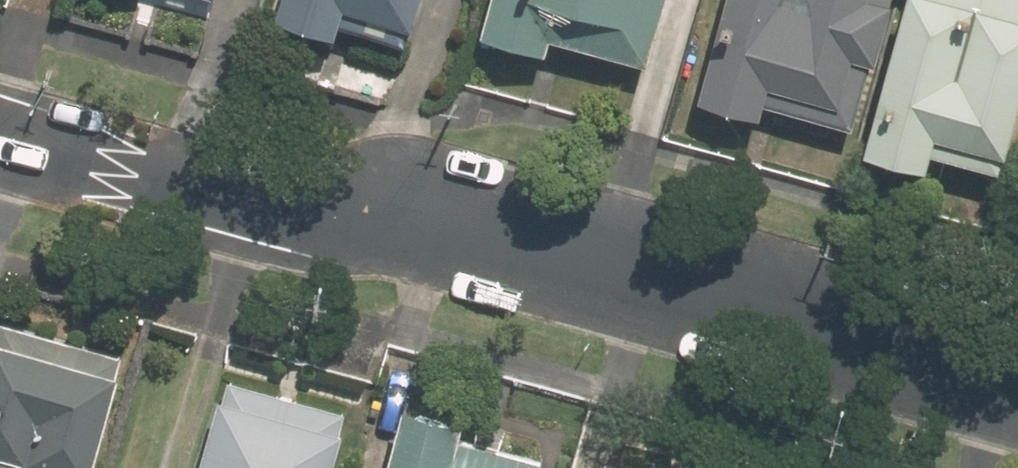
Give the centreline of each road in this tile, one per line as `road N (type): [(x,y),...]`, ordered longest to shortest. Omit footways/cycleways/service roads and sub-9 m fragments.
road 1 (residential): [(1017,344),(667,242),(280,205),(0,127)]

